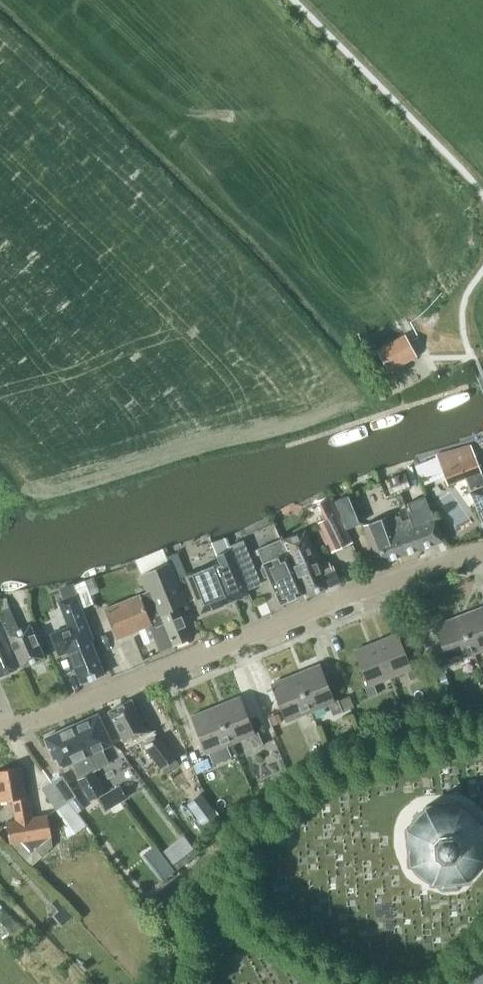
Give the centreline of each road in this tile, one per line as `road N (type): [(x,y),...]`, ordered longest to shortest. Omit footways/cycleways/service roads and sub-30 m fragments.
road 1 (residential): [(482,547),(63,711),(0,726)]

